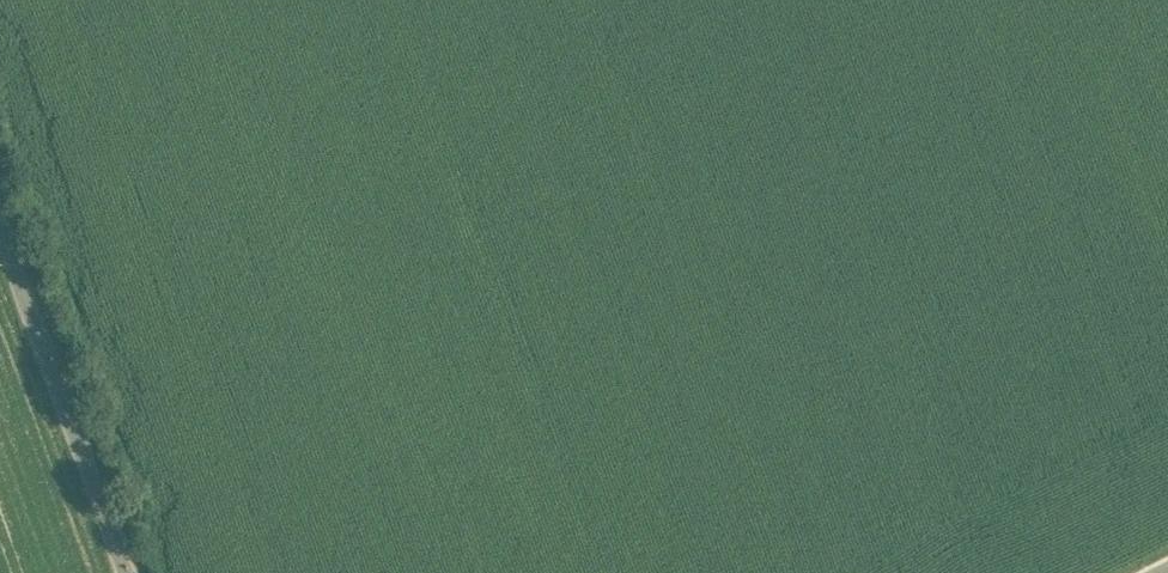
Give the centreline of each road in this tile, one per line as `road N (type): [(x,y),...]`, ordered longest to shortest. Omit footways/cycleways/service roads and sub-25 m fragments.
road 1 (track): [(0,229),(125,572)]

